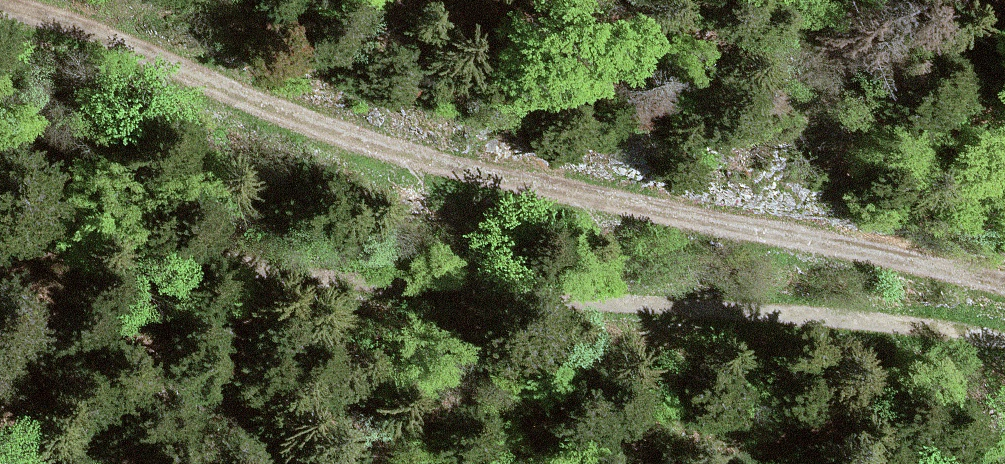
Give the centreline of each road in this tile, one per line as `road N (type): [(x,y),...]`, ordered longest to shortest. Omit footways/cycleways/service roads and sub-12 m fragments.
road 1 (track): [(0,38),(1004,291)]
road 2 (track): [(1004,352),(653,310),(0,293)]

